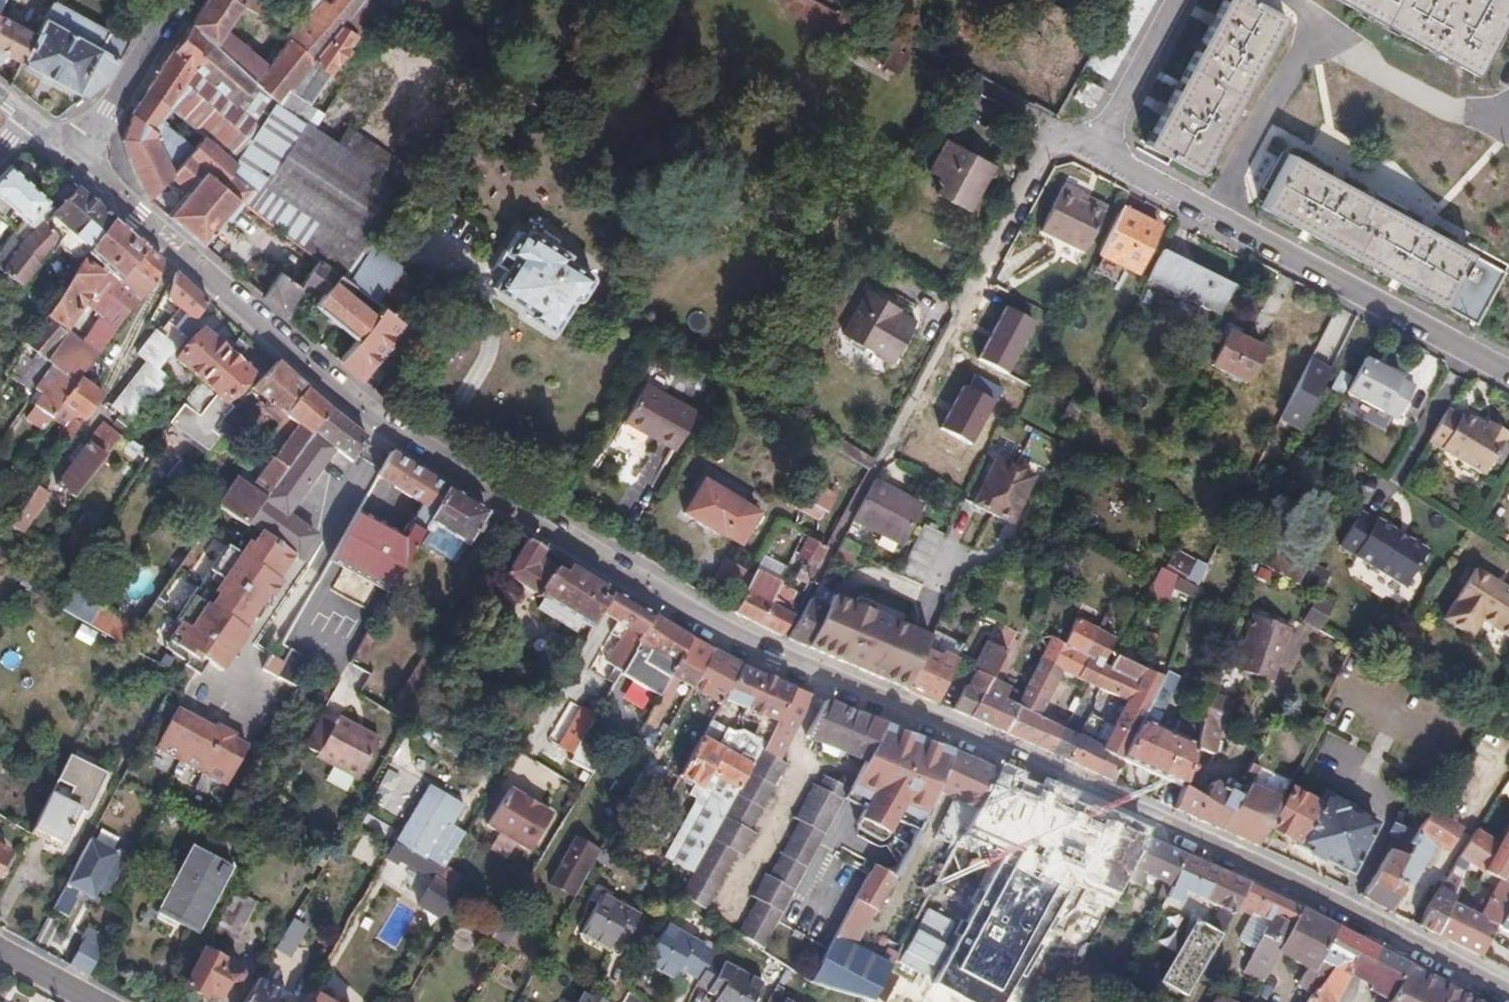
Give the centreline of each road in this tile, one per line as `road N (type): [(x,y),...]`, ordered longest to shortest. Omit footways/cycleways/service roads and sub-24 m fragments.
road 1 (tertiary): [(1508,999),(1355,914),(774,656),(575,551),(385,437),(135,218),(86,145)]
road 2 (residential): [(1093,143),(1508,376)]
road 3 (residential): [(177,0),(86,145)]
road 4 (residential): [(1093,143),(1173,0)]

